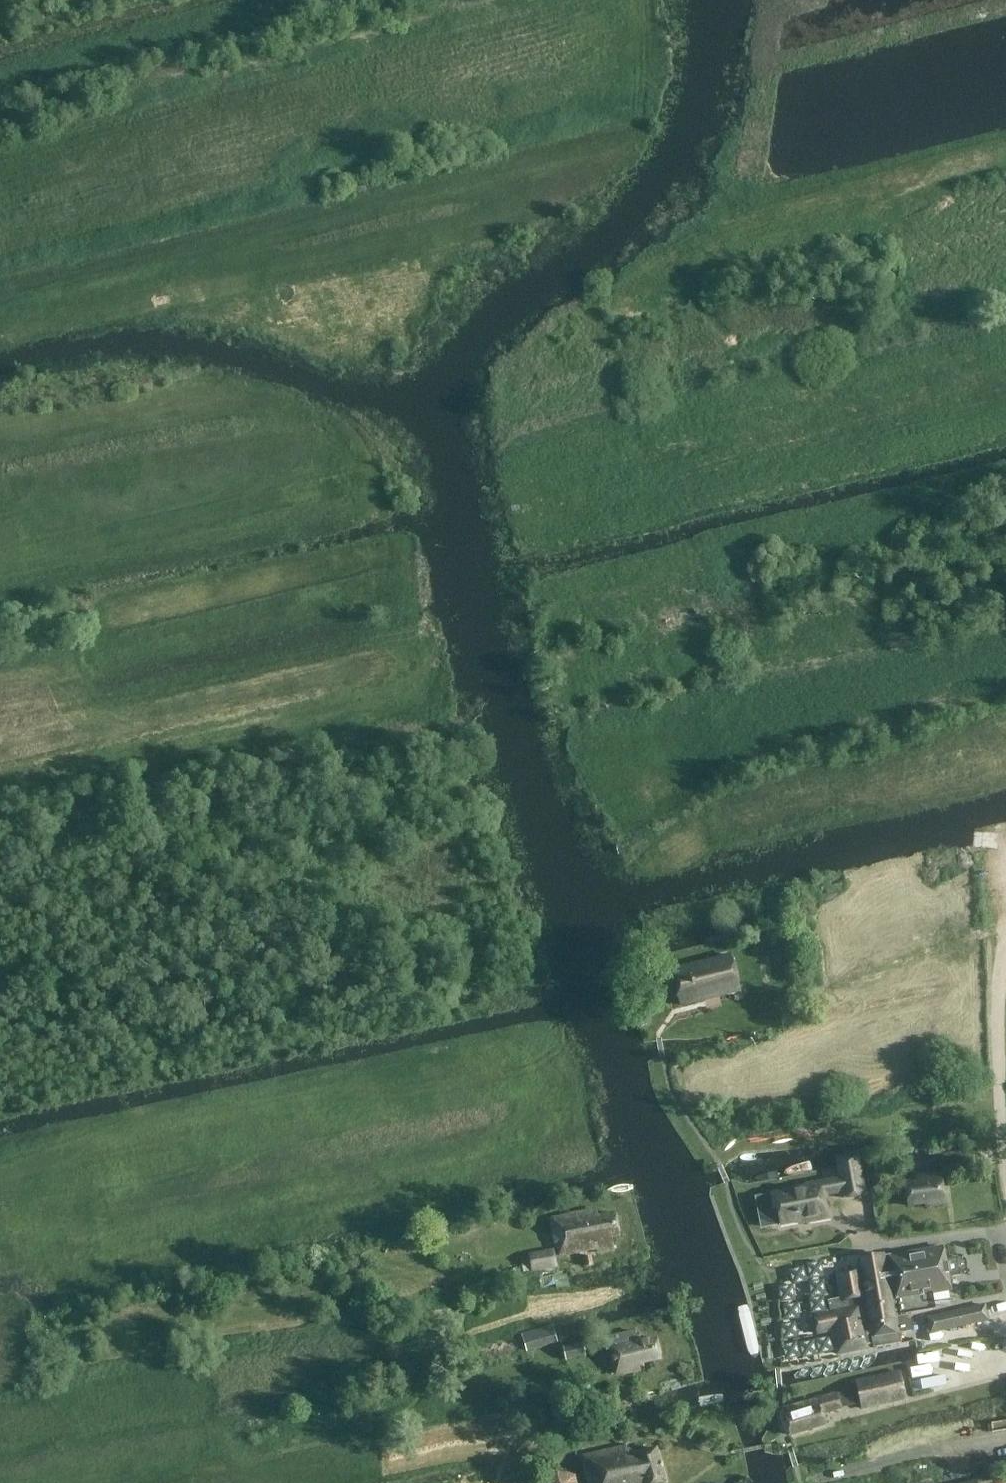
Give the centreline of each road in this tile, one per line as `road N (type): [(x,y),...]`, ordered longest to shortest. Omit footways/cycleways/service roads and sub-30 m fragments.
road 1 (track): [(1005,1168),(997,1001),(1005,950)]

